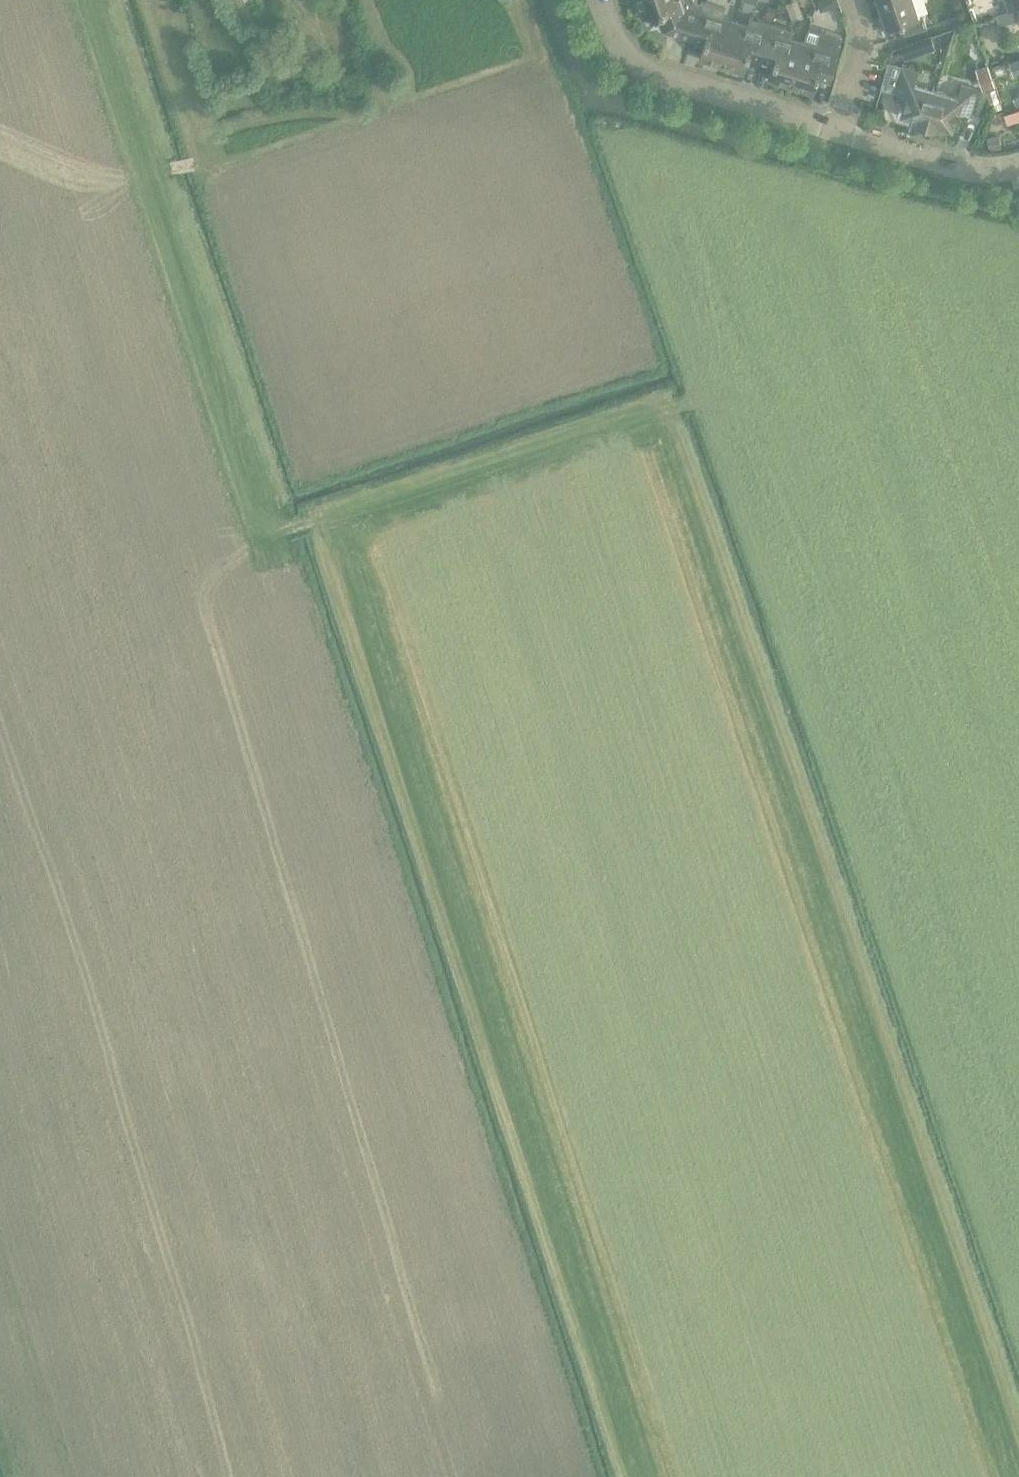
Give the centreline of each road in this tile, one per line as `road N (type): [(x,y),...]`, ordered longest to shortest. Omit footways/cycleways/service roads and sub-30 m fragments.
road 1 (residential): [(838,132),(666,79),(619,40),(603,0)]
road 2 (residential): [(1018,166),(947,164),(838,132)]
road 3 (residential): [(838,132),(864,44),(852,0)]

